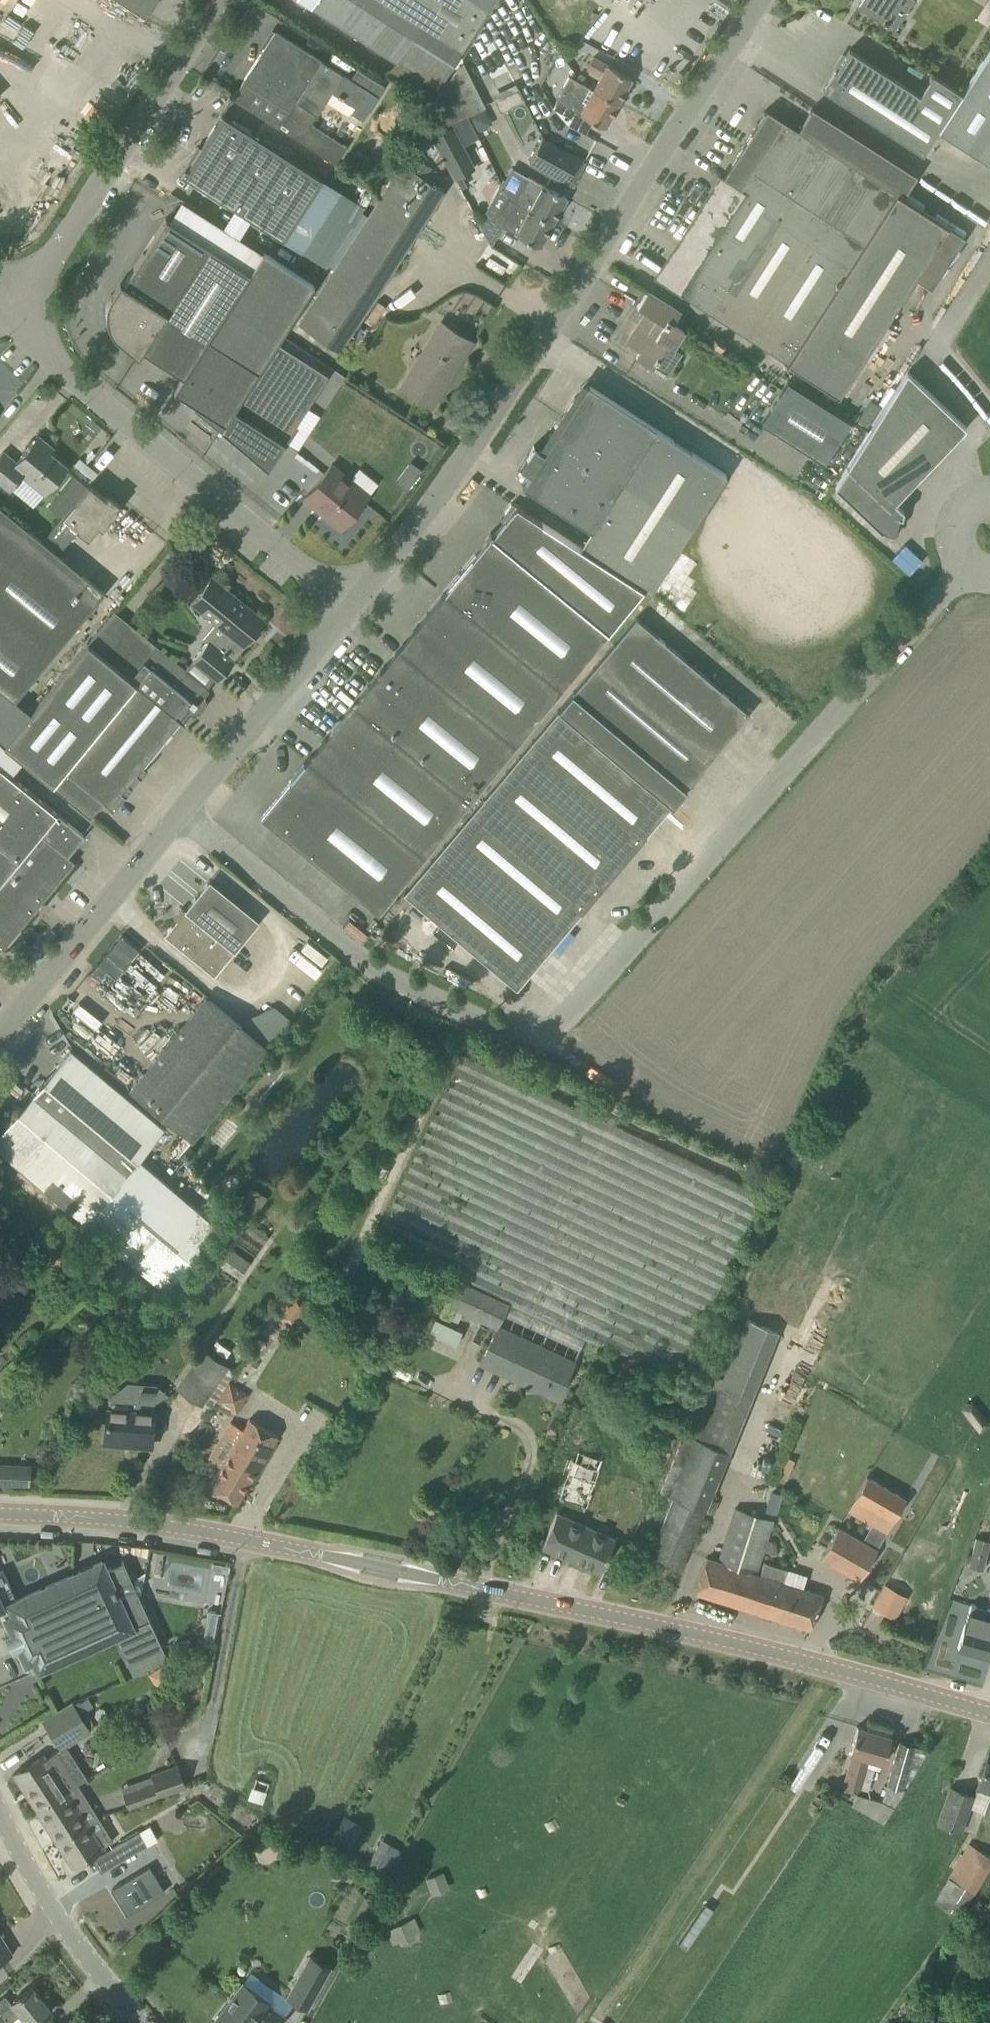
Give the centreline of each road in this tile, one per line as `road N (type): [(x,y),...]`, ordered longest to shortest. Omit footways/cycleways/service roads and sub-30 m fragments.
road 1 (unclassified): [(208,793),(410,962),(511,1015),(572,1010),(971,568)]
road 2 (secondary): [(989,1710),(812,1658),(500,1590),(189,1528),(0,1512)]
road 3 (unclassified): [(347,584),(462,441),(603,240),(753,0)]
road 4 (unclassified): [(347,584),(140,415),(17,286)]
road 5 (unclassified): [(17,286),(206,0)]
road 6 (residential): [(0,1034),(208,793)]
road 7 (unclassified): [(144,2022),(0,1815)]
road 8 (unclassified): [(208,793),(292,686),(347,584)]

